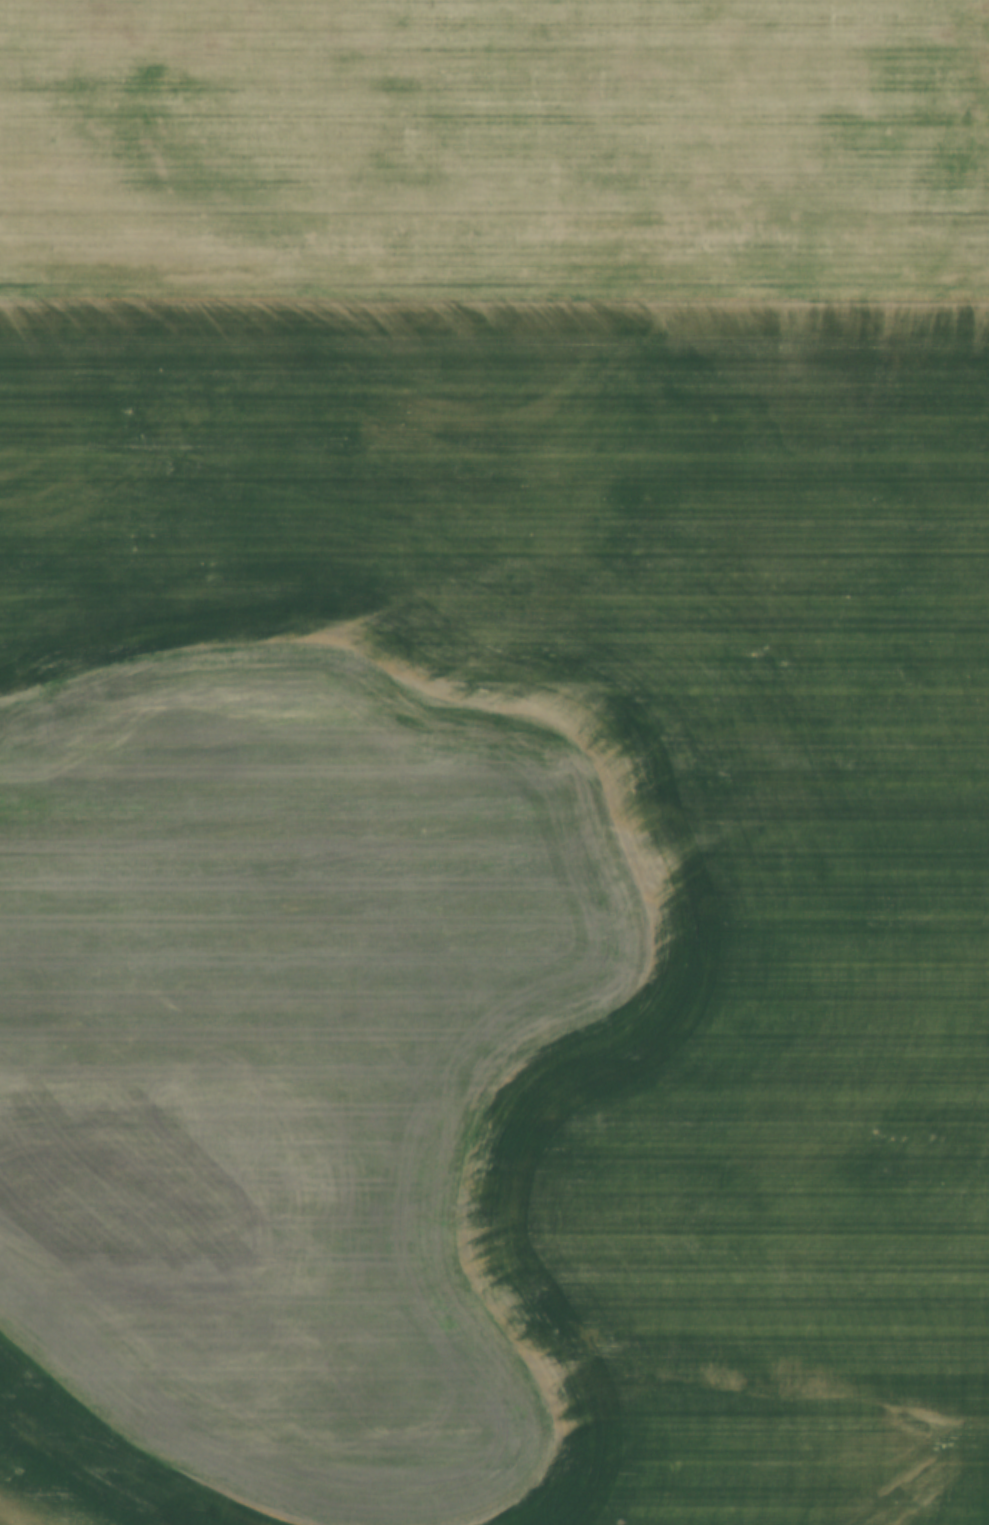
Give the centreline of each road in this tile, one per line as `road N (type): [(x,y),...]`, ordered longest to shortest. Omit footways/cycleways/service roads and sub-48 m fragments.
road 1 (track): [(988,306),(0,299)]

